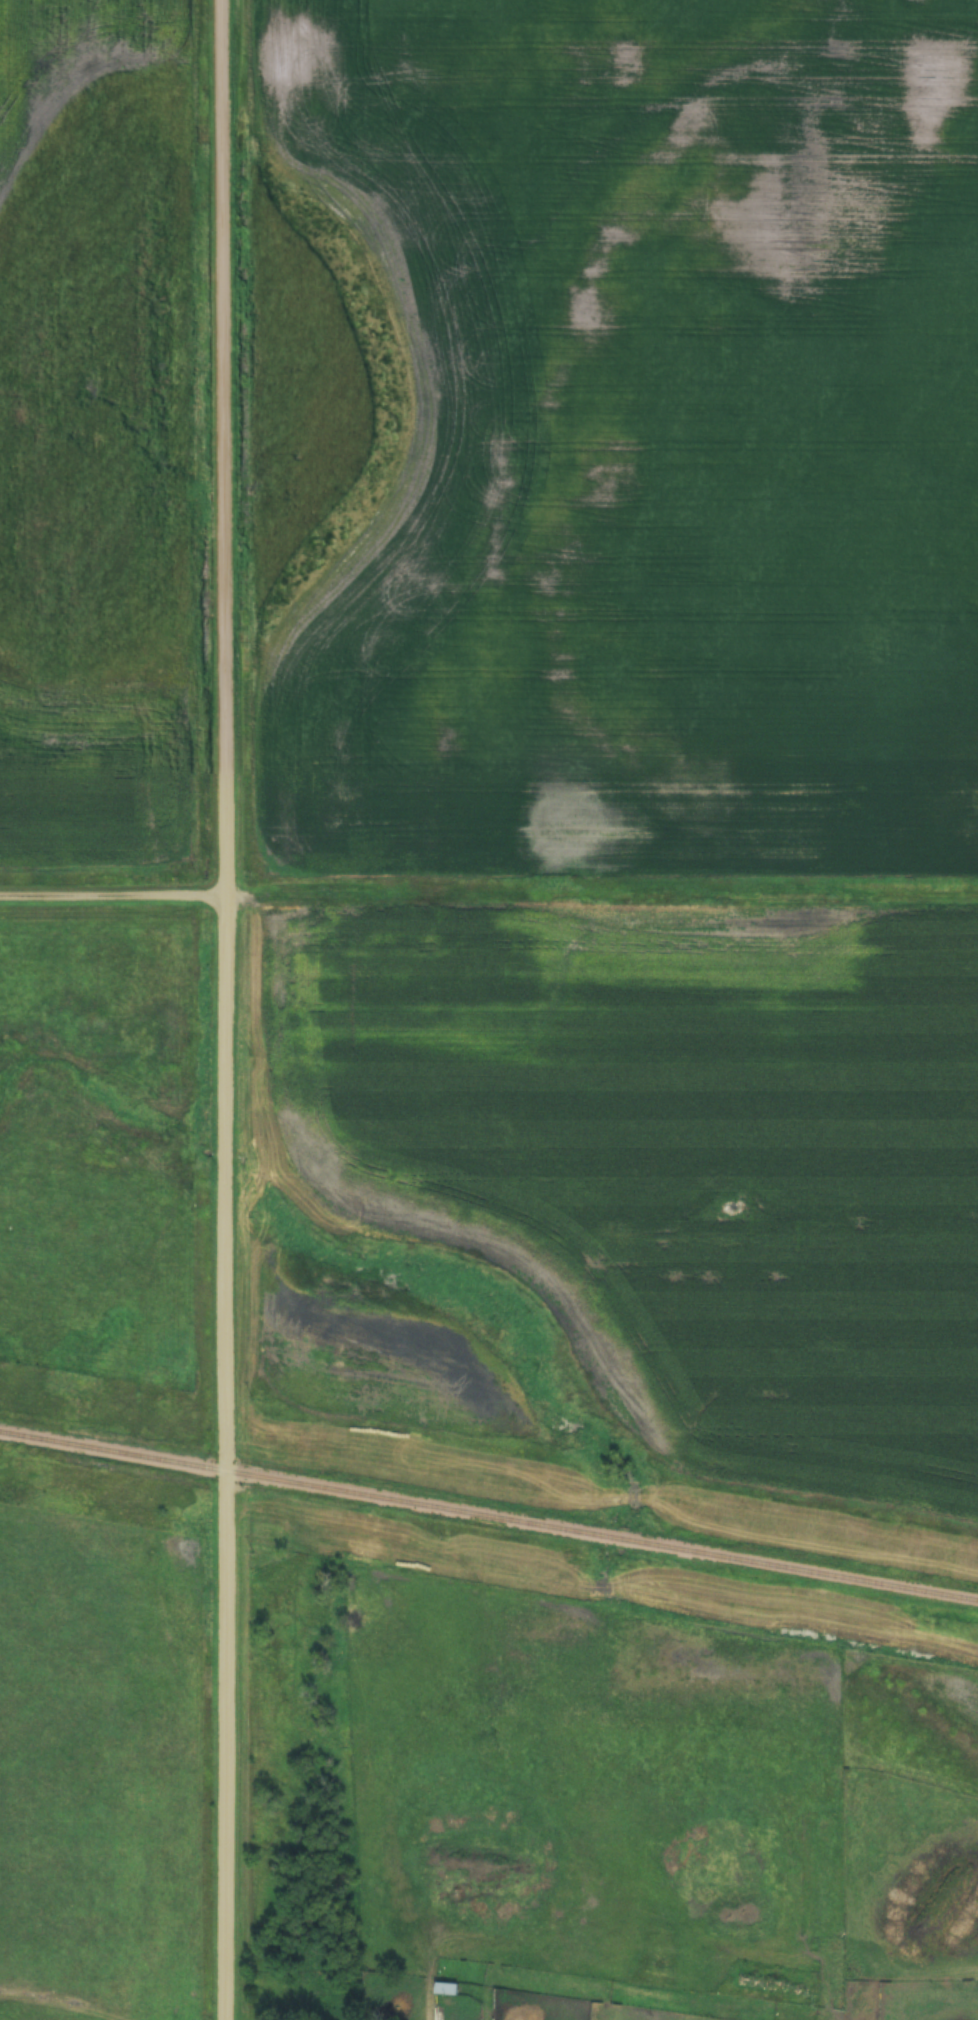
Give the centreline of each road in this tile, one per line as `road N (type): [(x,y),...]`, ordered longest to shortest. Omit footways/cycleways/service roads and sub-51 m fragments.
road 1 (residential): [(227,2019),(225,0)]
road 2 (residential): [(229,898),(0,898)]

